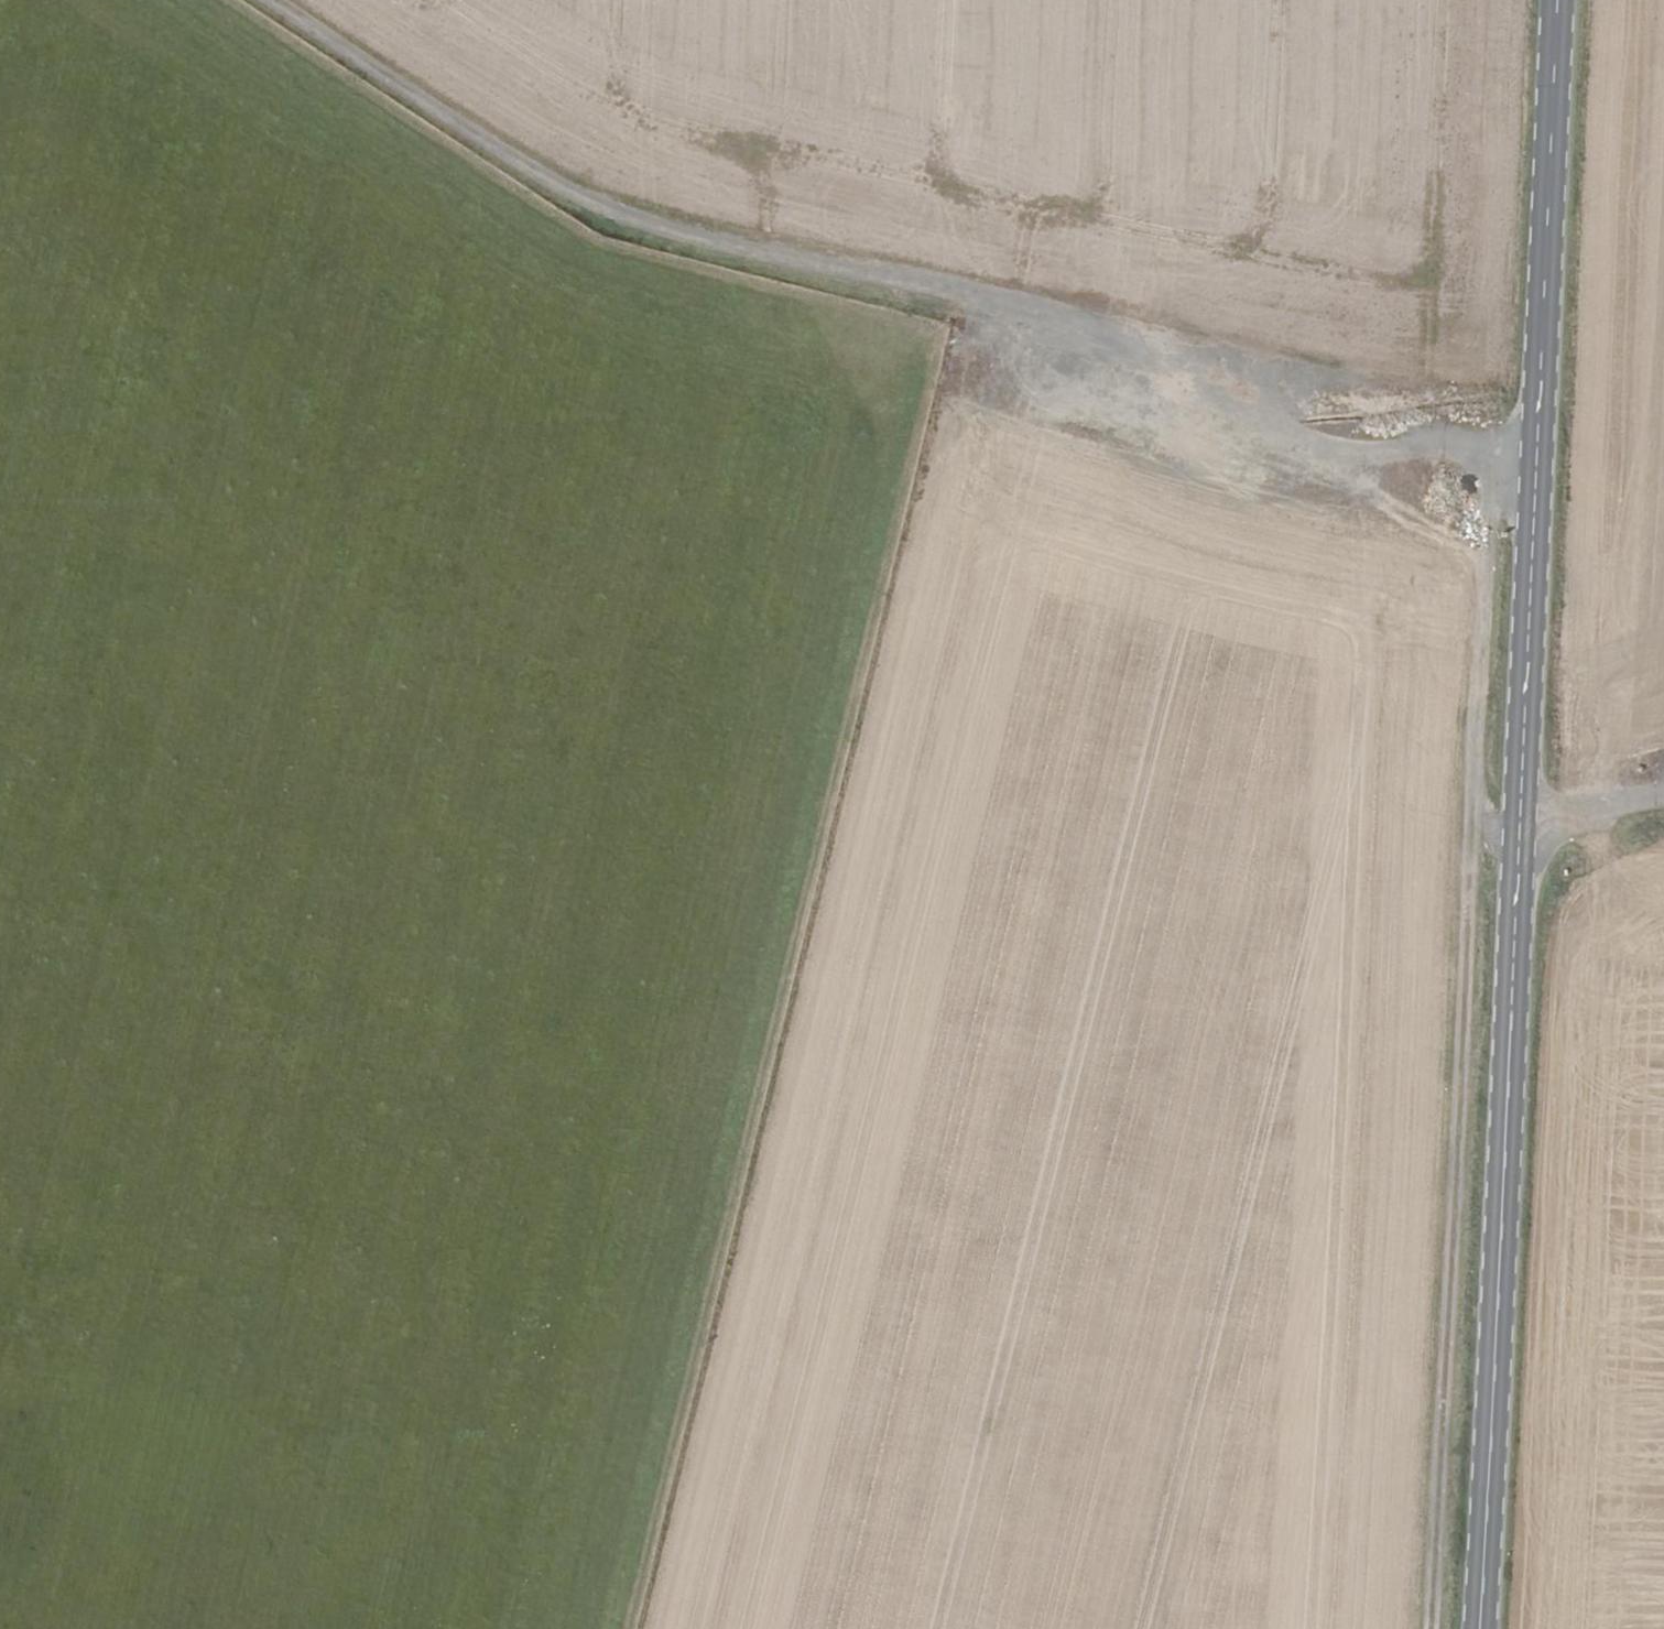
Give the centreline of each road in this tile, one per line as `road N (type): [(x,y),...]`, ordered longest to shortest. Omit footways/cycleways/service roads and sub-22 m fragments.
road 1 (primary): [(1481,1628),(1558,0)]
road 2 (track): [(1663,784),(1520,821)]

